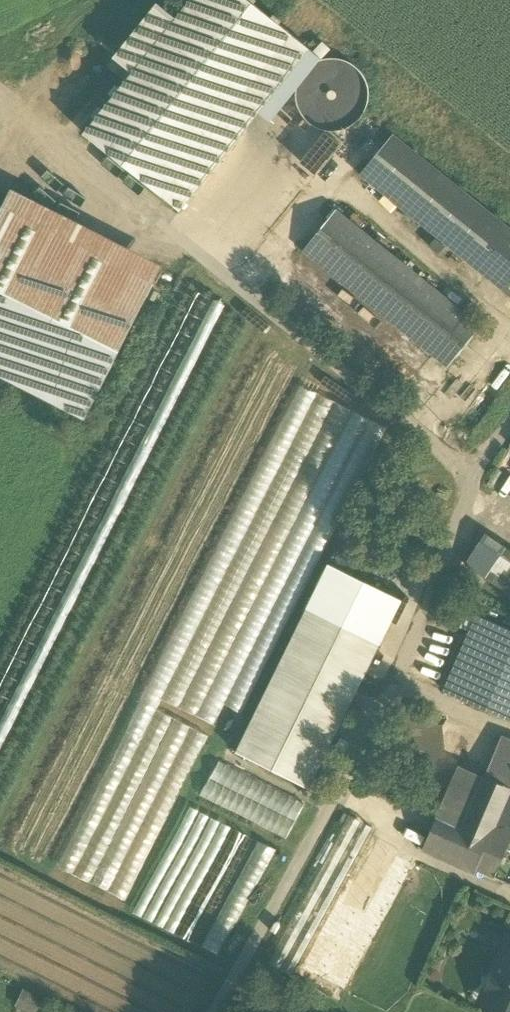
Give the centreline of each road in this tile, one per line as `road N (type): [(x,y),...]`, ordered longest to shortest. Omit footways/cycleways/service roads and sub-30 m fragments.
road 1 (residential): [(509,432),(478,477),(378,728),(216,1011)]
road 2 (track): [(478,477),(0,94)]

